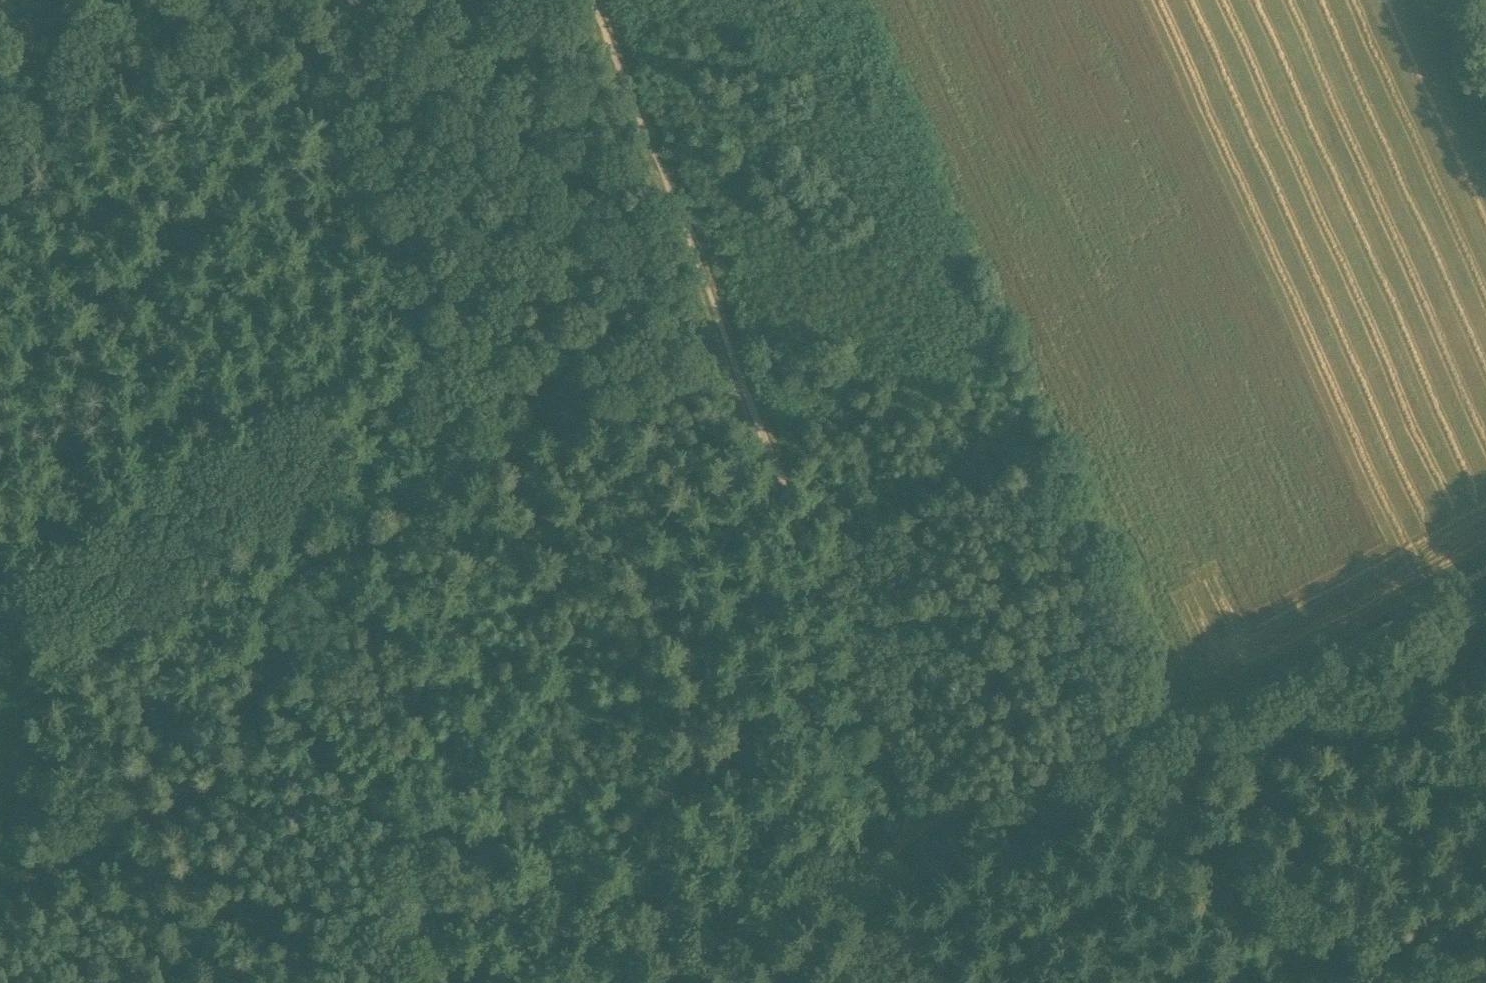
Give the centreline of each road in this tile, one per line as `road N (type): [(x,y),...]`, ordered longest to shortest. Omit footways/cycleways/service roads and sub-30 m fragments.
road 1 (track): [(930,825),(592,0)]
road 2 (track): [(930,825),(1111,753),(1485,572)]
road 3 (track): [(686,982),(930,825)]
road 4 (track): [(950,865),(933,876),(914,928),(949,982)]

